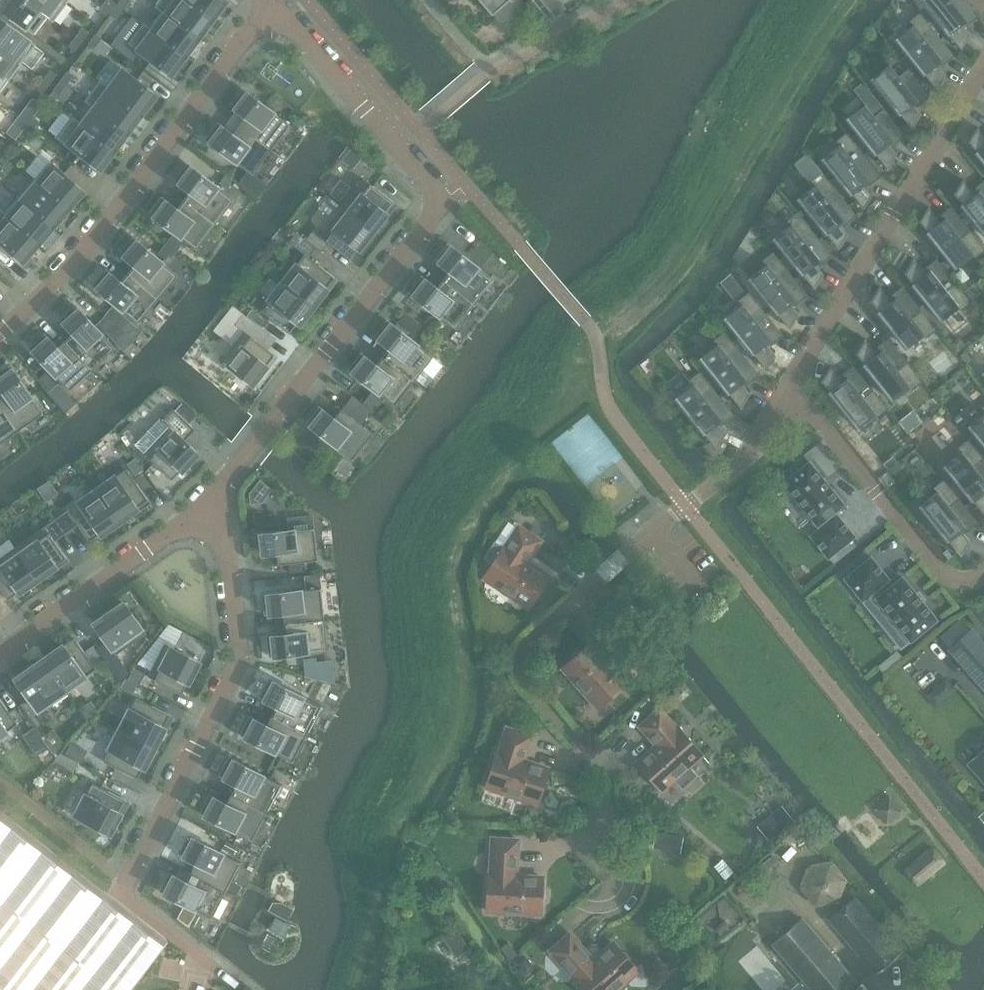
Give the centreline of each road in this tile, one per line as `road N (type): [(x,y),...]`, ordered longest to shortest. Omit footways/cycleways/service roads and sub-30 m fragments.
road 1 (residential): [(610,886),(592,844),(606,773),(514,668),(539,628),(753,455),(790,387)]
road 2 (residential): [(272,6),(421,176),(435,206),(237,464),(218,501)]
road 3 (residential): [(218,501),(240,660),(120,894),(231,980)]
road 4 (residential): [(0,333),(75,260),(272,6)]
road 5 (residential): [(790,387),(983,75)]
road 6 (residential): [(983,573),(943,574),(790,387)]
road 7 (residential): [(218,501),(0,653)]

